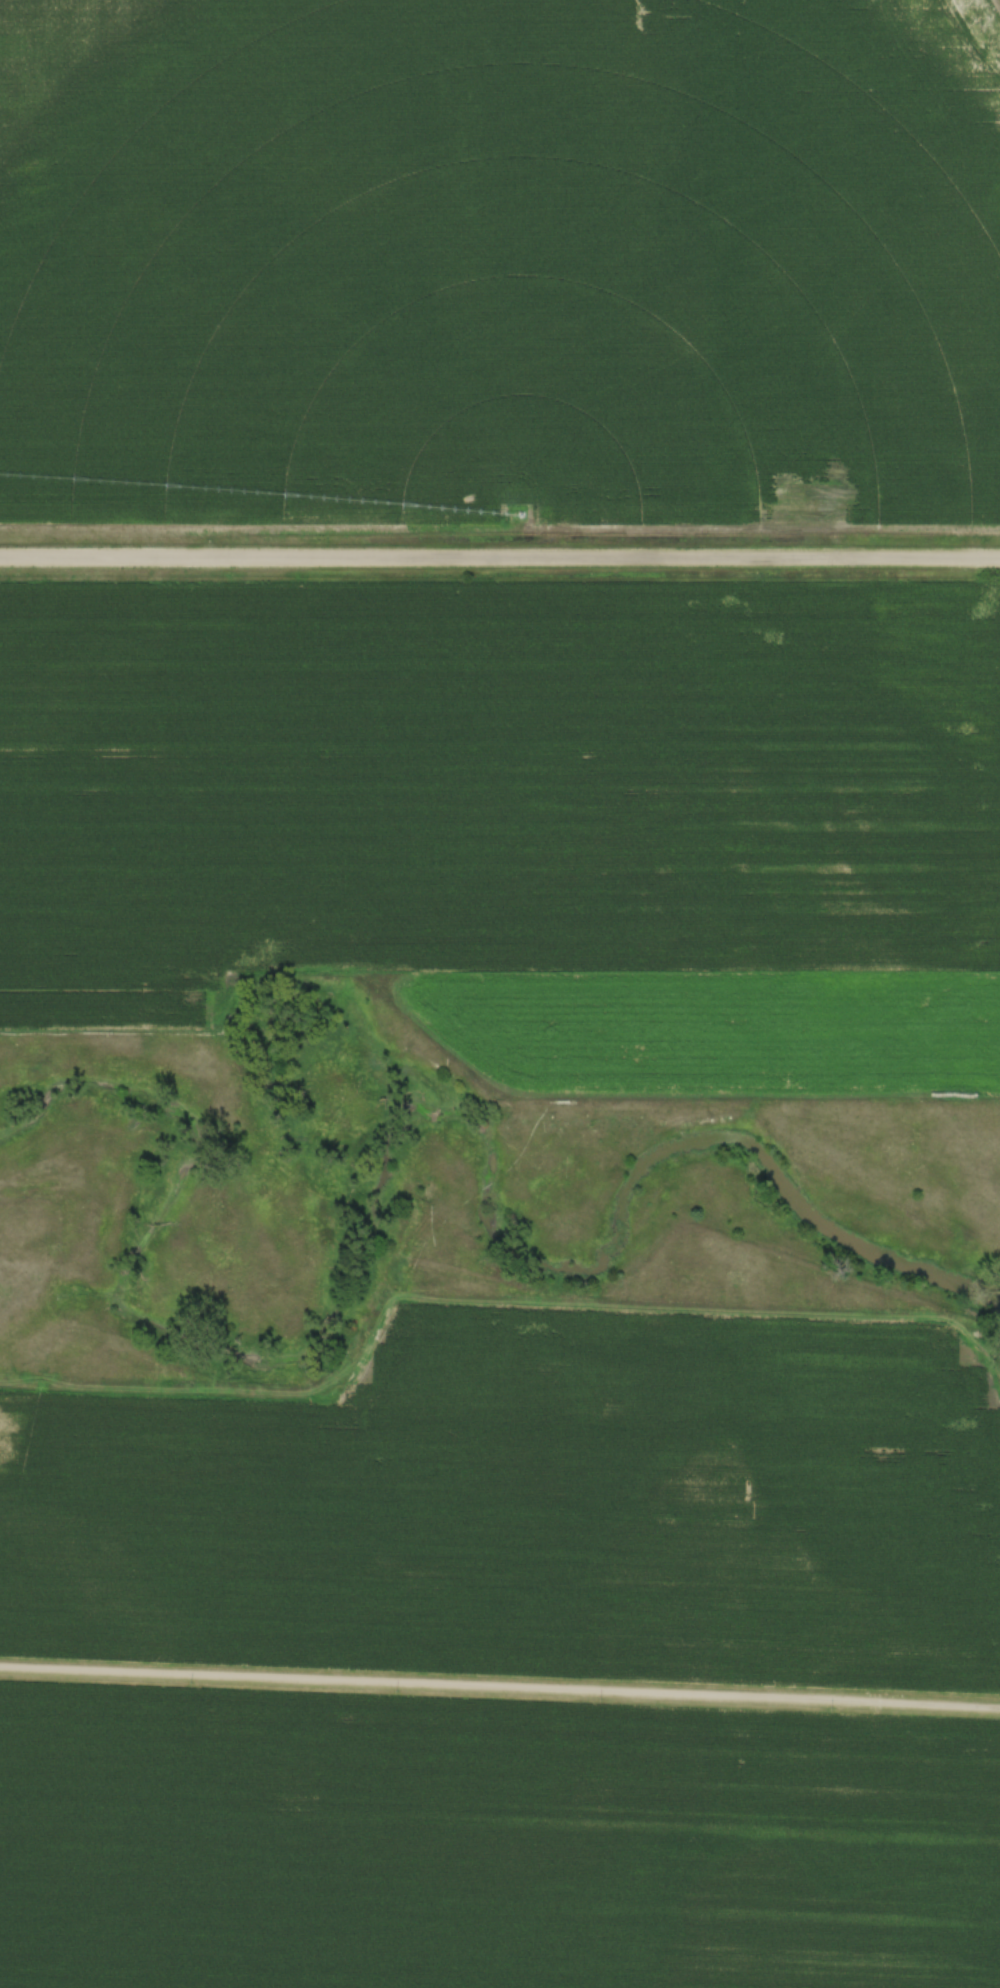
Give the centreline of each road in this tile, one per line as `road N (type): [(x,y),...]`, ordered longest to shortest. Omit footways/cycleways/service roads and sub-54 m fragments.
road 1 (residential): [(0,557),(999,559)]

